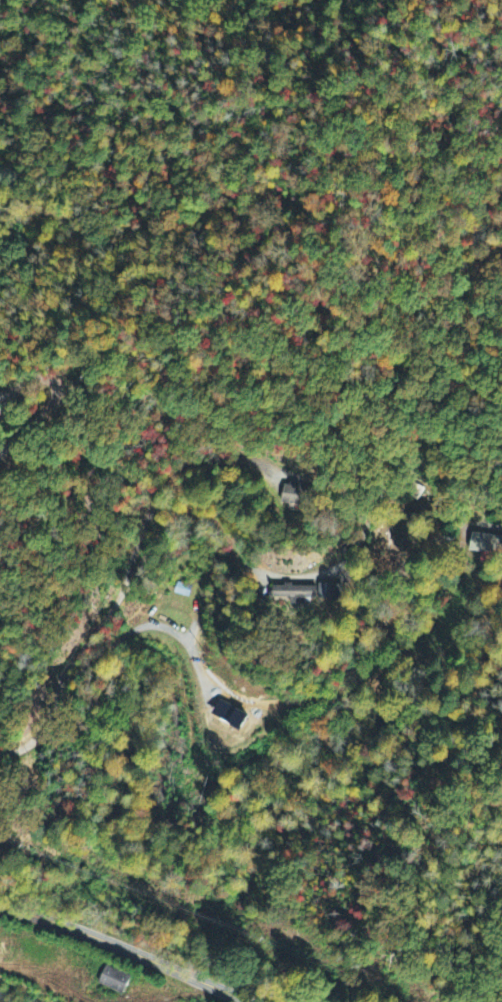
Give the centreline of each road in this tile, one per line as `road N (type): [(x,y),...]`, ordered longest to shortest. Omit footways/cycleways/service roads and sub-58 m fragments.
road 1 (residential): [(0,754),(310,597),(338,556),(391,439)]
road 2 (tertiary): [(246,1001),(0,906)]

